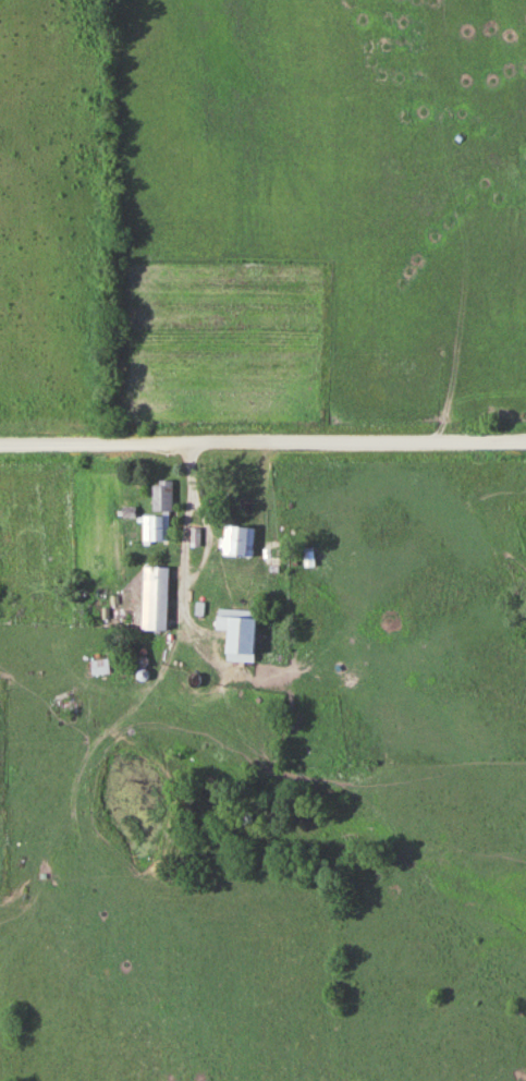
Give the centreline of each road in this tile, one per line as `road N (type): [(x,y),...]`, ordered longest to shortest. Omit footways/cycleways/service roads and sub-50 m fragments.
road 1 (residential): [(0,445),(525,441)]
road 2 (residential): [(193,444),(189,621)]

